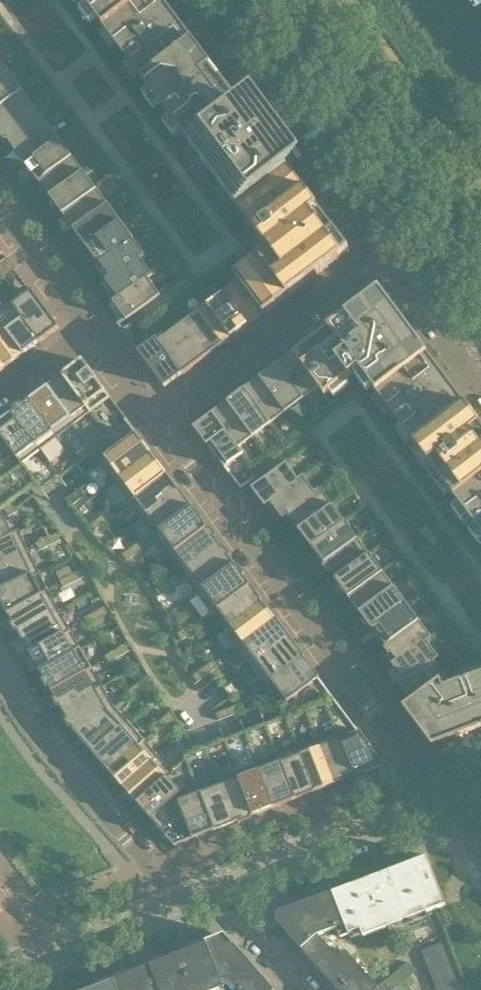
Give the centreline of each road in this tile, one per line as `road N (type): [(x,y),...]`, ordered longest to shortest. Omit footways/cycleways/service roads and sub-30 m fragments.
road 1 (residential): [(435,802),(158,426)]
road 2 (secondary): [(267,0),(383,150),(480,298)]
road 3 (residential): [(385,263),(190,0)]
road 4 (secondary): [(480,250),(294,0)]
road 5 (residential): [(175,901),(43,742),(0,665)]
road 6 (residential): [(158,426),(385,263)]
road 7 (residential): [(216,886),(435,802)]
road 8 (residential): [(385,263),(480,390)]
road 9 (residential): [(86,331),(0,212)]
road 10 (residential): [(308,989),(216,886)]
road 11 (residential): [(62,946),(175,901)]

